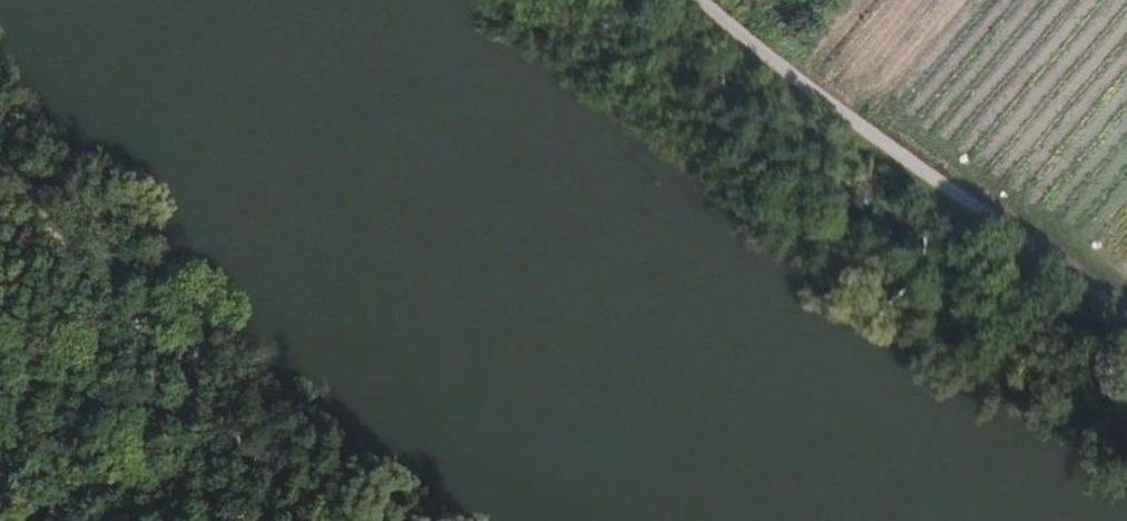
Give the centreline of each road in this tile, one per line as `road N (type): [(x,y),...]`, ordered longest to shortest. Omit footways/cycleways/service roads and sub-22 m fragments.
road 1 (unclassified): [(698,0),(1126,324)]

